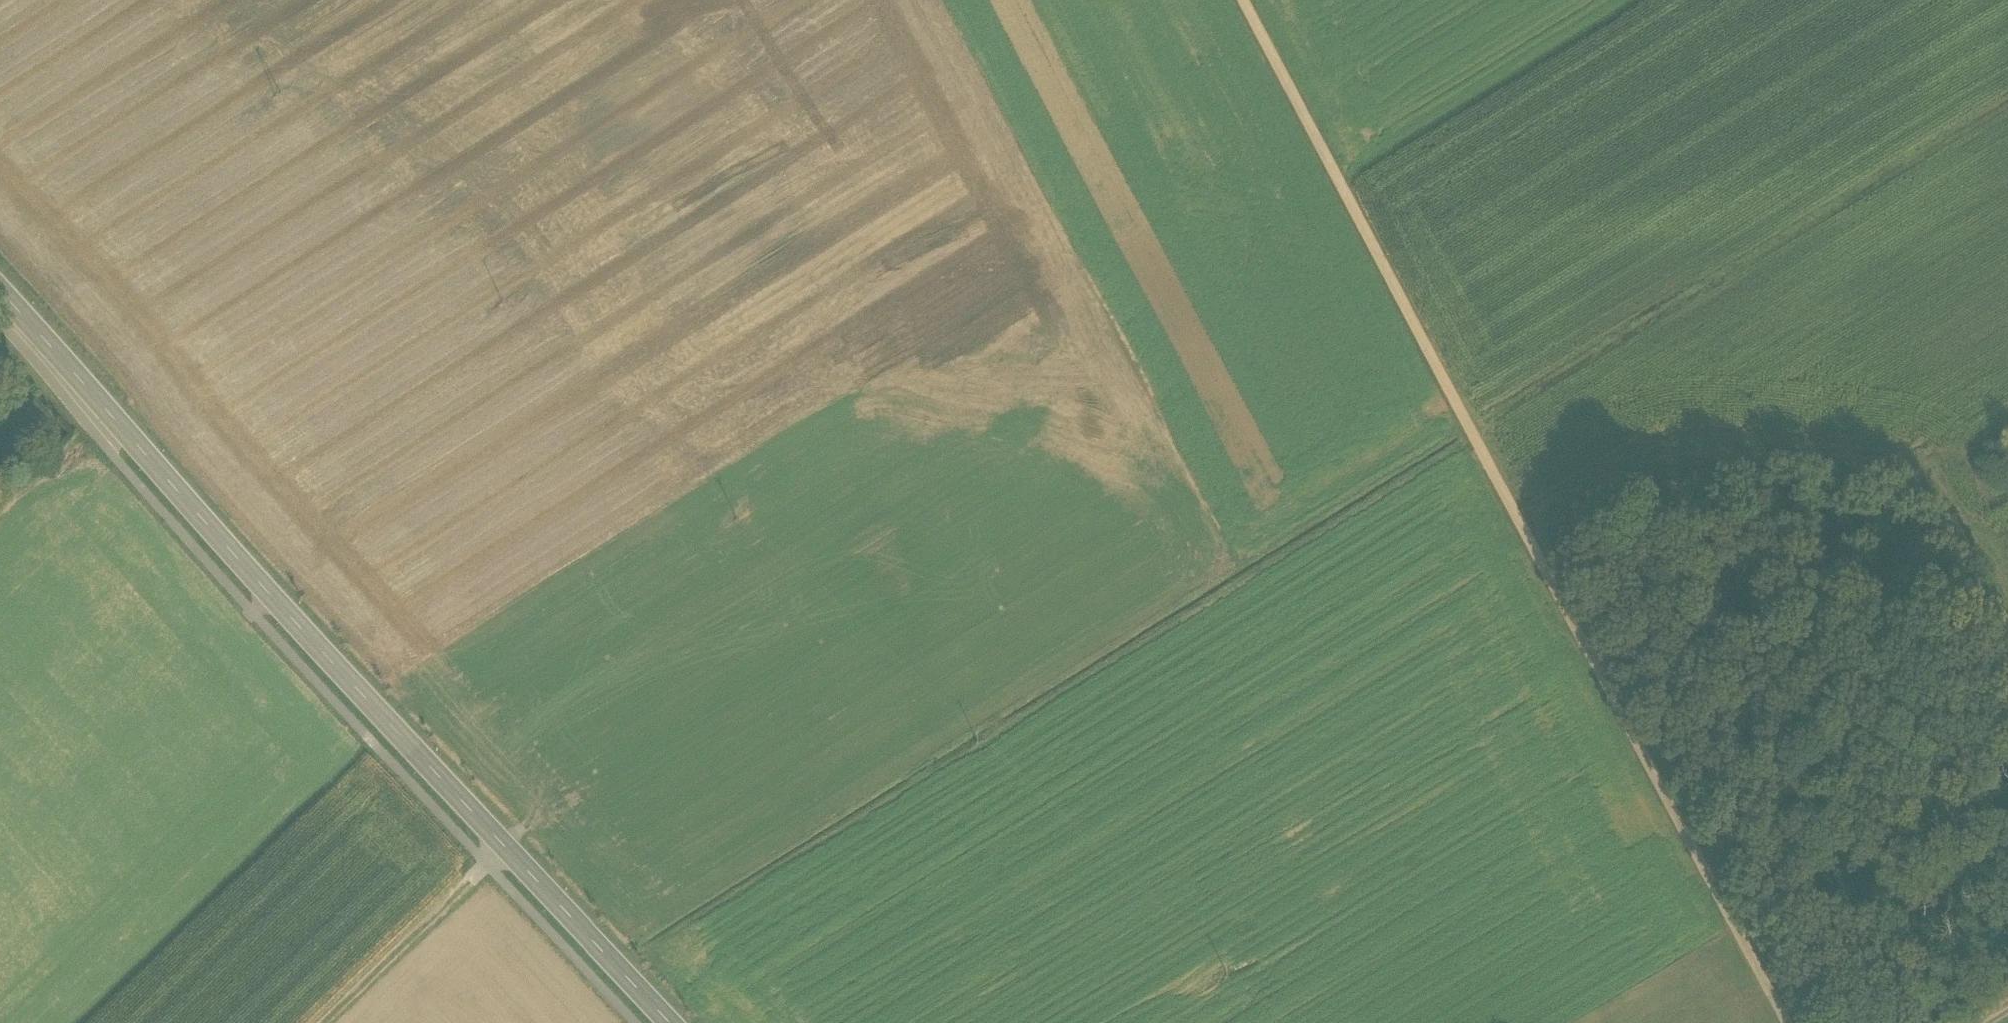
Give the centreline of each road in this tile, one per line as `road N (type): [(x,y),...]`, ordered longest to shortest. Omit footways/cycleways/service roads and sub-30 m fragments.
road 1 (track): [(1801,1022),(1253,0)]
road 2 (tertiary): [(0,292),(665,1022)]

